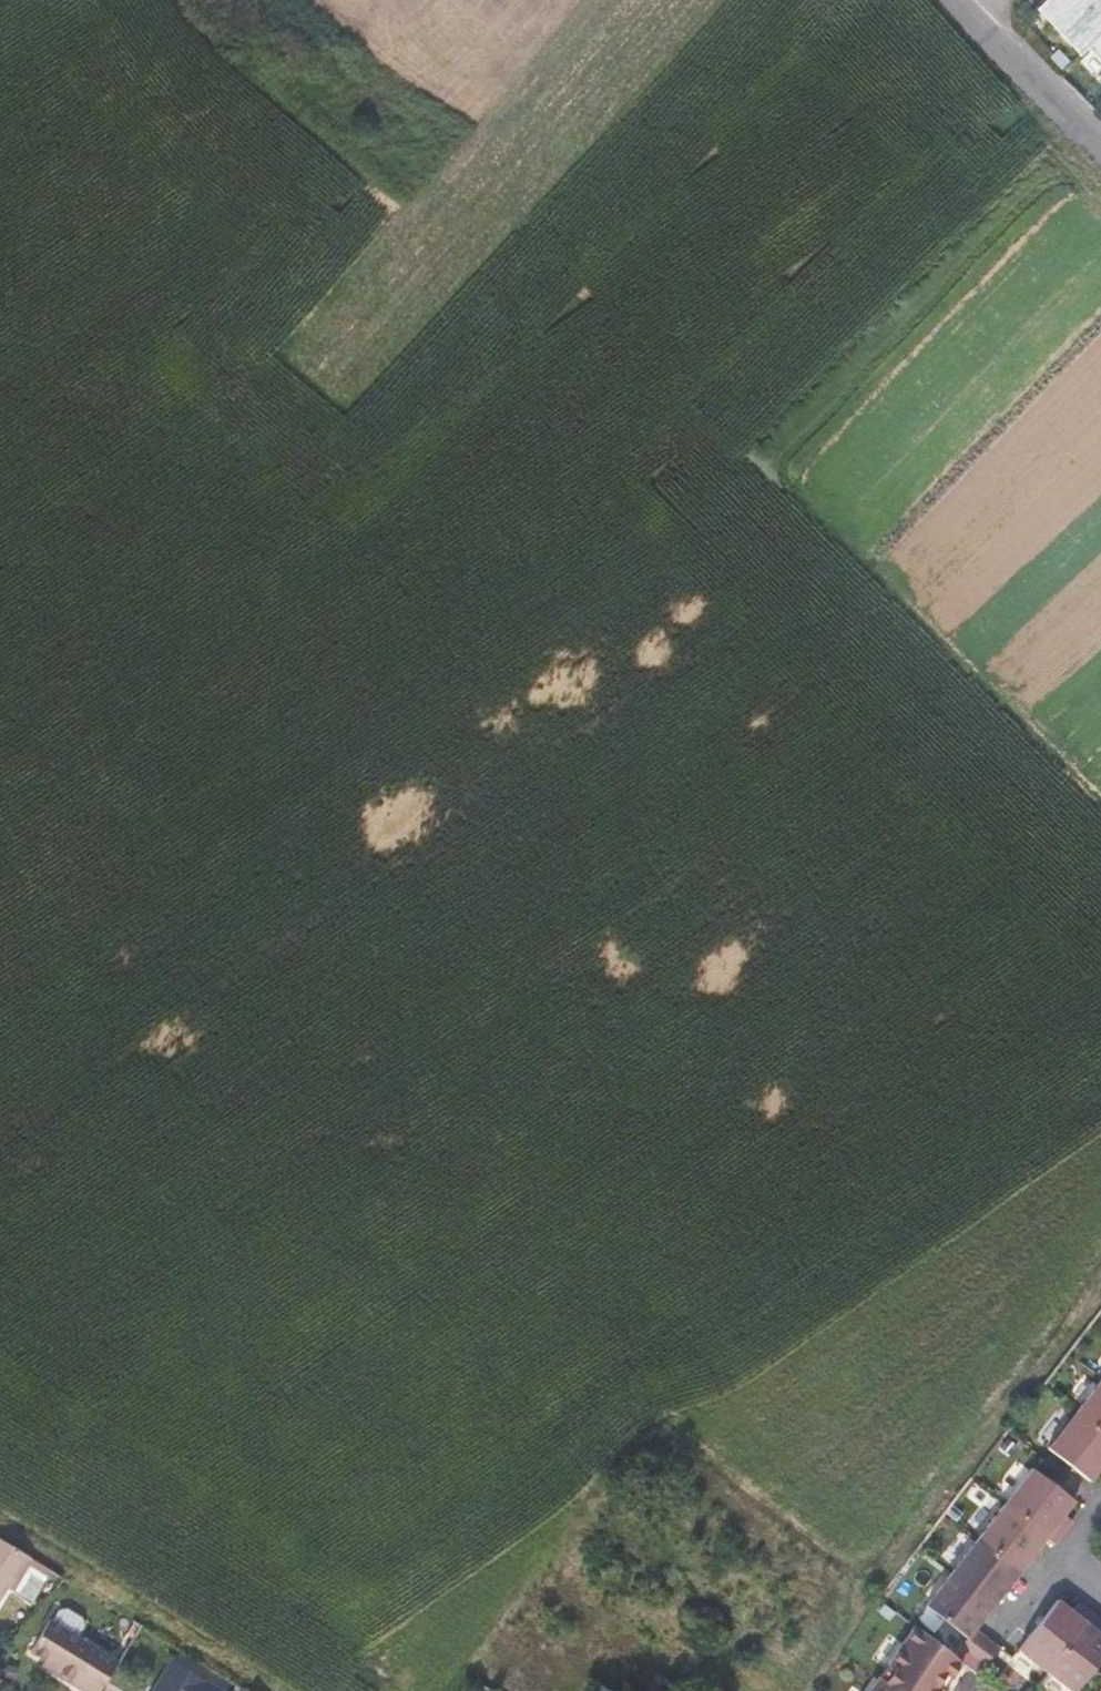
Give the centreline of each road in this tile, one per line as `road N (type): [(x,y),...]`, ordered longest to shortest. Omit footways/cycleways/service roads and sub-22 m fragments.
road 1 (residential): [(1100,152),(962,12)]

